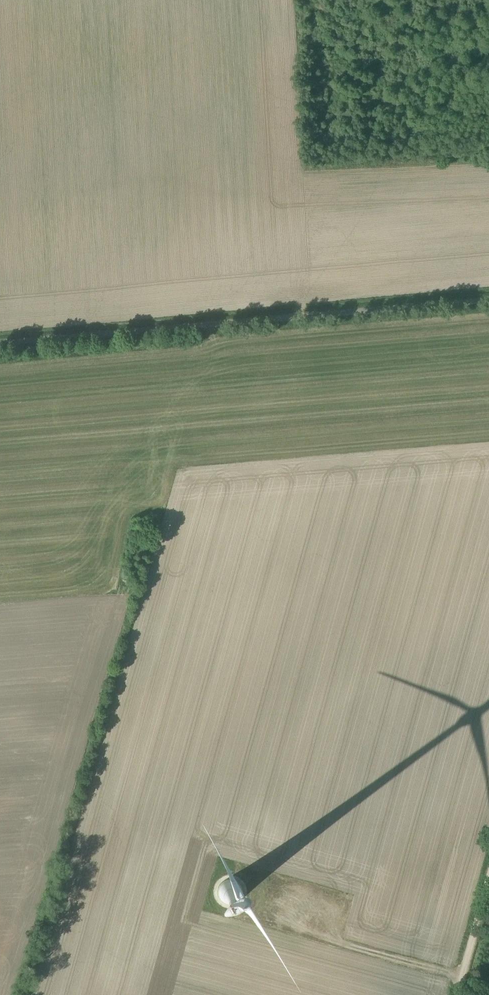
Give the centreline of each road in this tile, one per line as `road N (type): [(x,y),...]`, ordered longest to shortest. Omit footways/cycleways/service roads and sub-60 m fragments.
road 1 (unclassified): [(0,343),(488,296)]
road 2 (unclassified): [(488,872),(455,994)]

